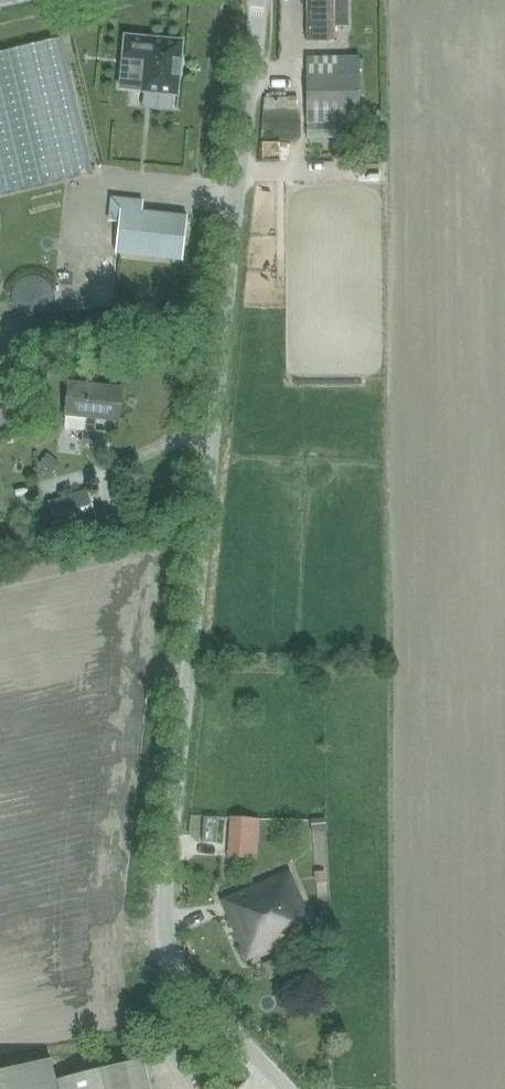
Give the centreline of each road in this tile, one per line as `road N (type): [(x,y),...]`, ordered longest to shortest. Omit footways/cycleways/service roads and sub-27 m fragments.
road 1 (unclassified): [(292,1088),(163,945),(261,0)]

